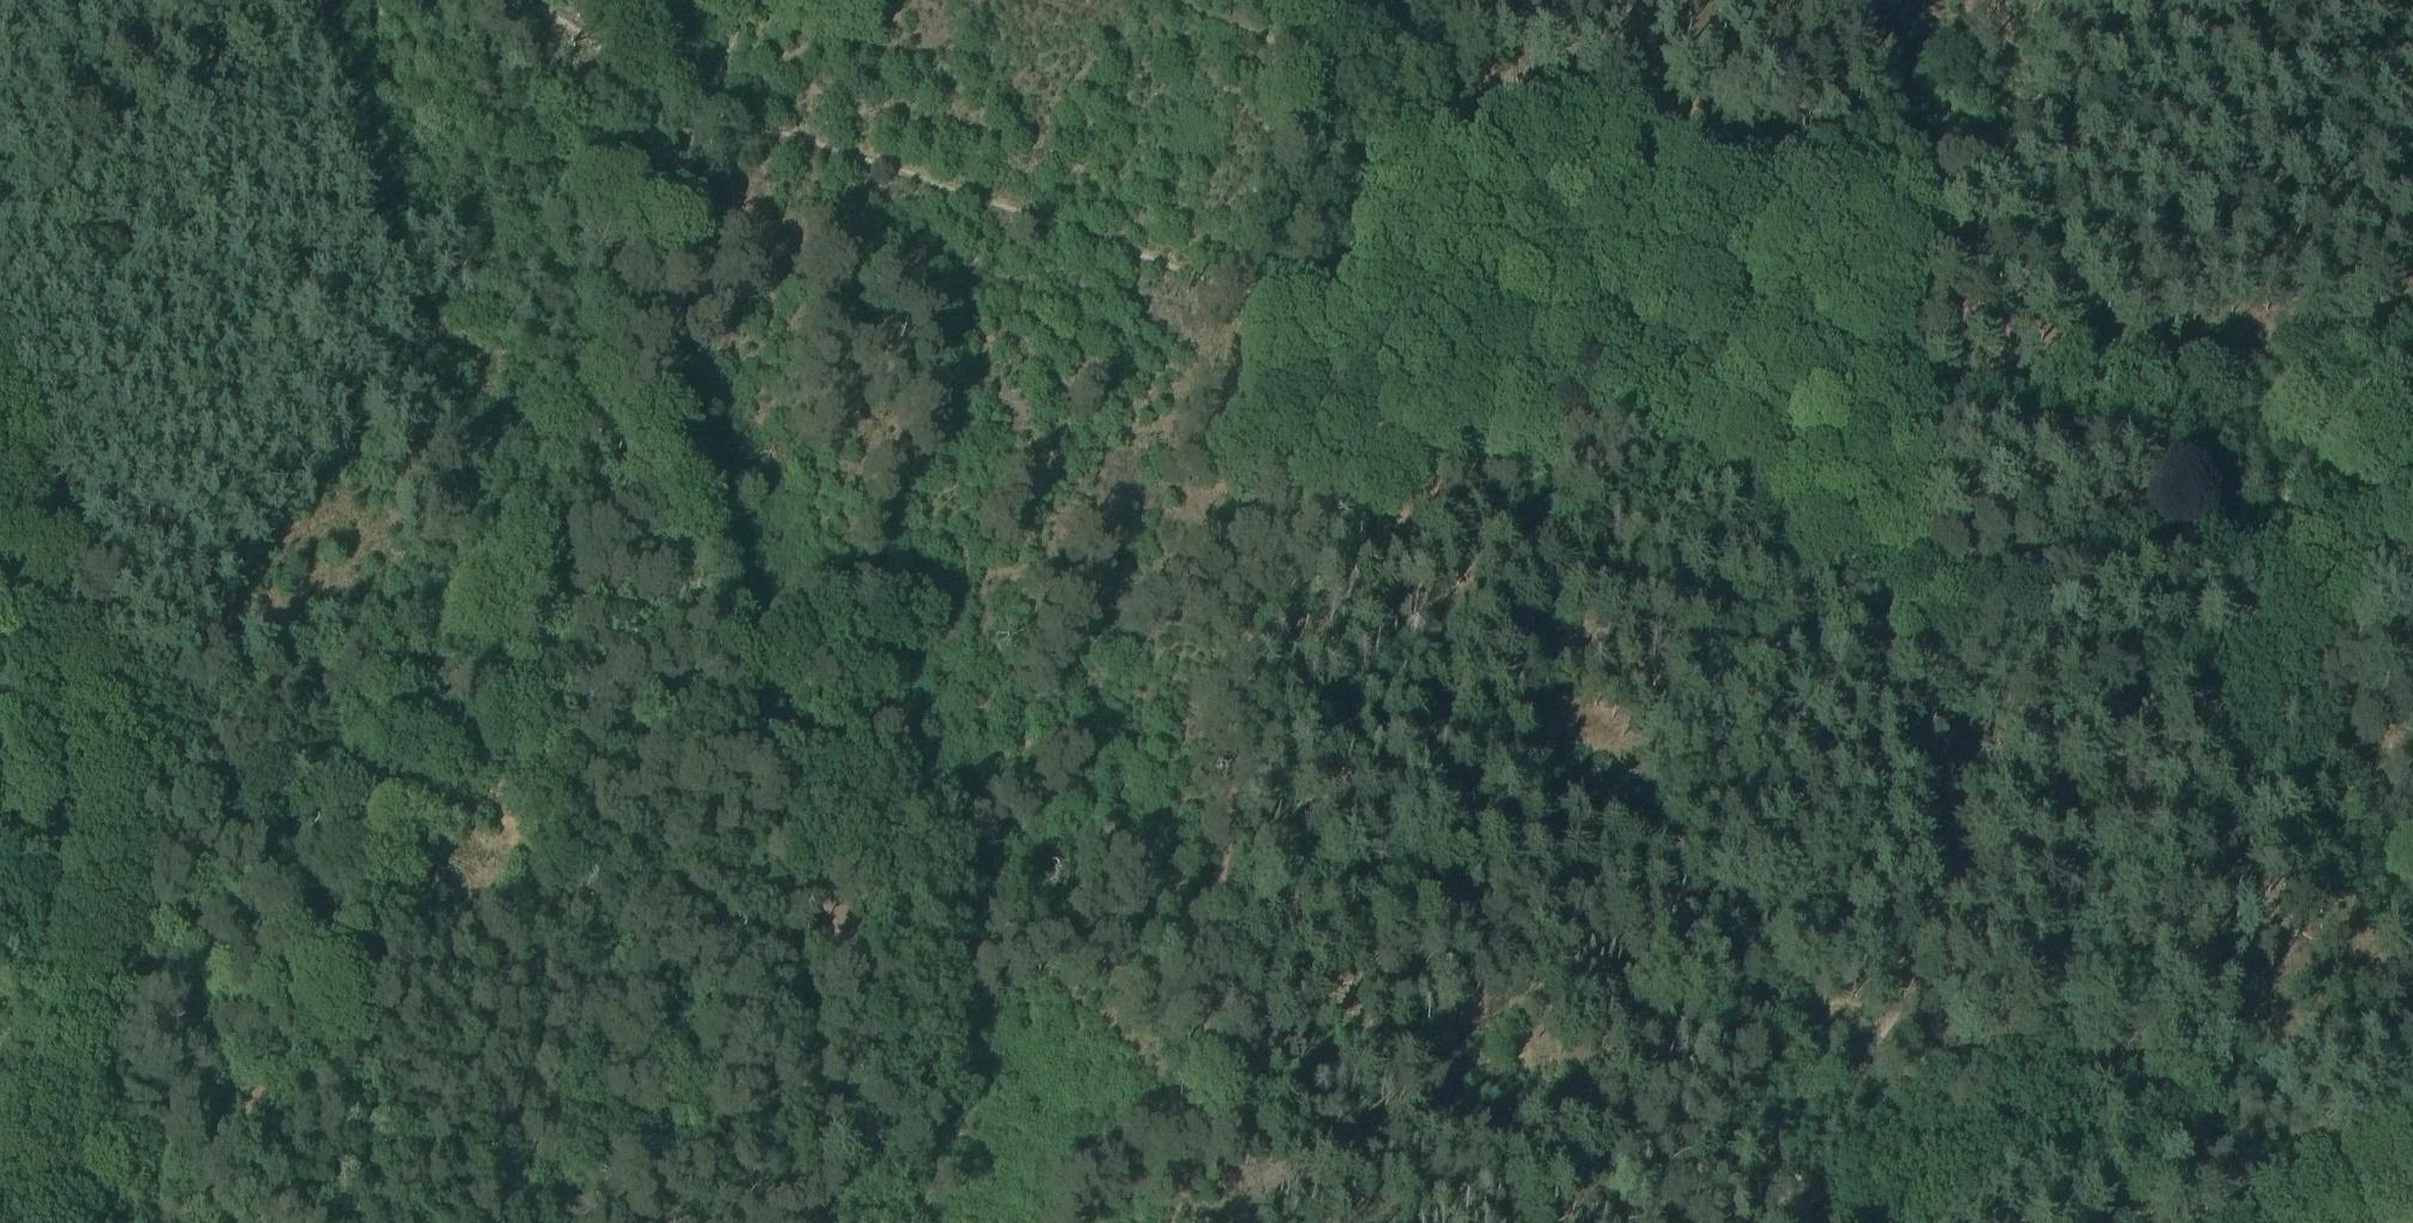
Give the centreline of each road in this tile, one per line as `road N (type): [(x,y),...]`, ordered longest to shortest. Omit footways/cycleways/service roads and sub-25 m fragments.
road 1 (track): [(622,286),(747,641),(923,1222)]
road 2 (track): [(18,1222),(33,1132),(83,954),(94,850),(71,664),(0,450)]

